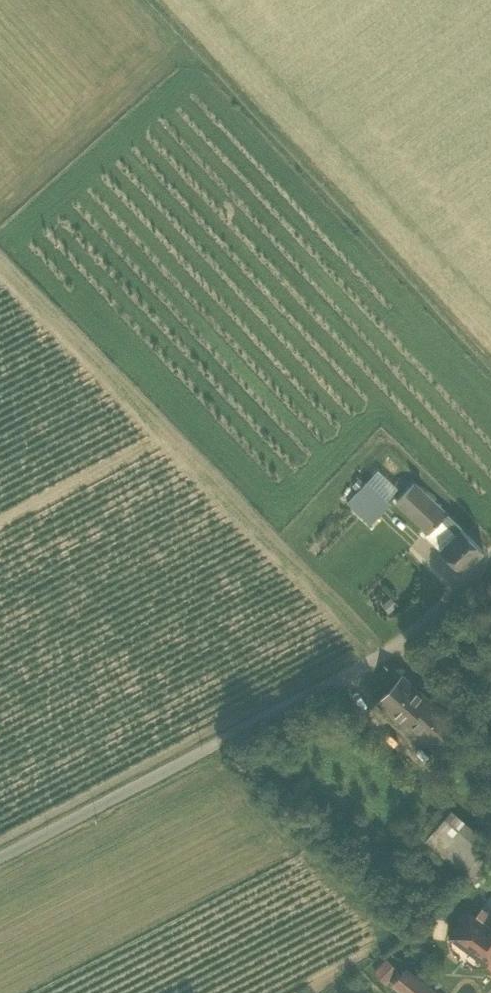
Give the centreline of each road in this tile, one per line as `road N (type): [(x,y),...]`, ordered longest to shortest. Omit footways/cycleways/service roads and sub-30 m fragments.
road 1 (track): [(0,855),(404,645),(490,559)]
road 2 (track): [(490,360),(151,0)]

